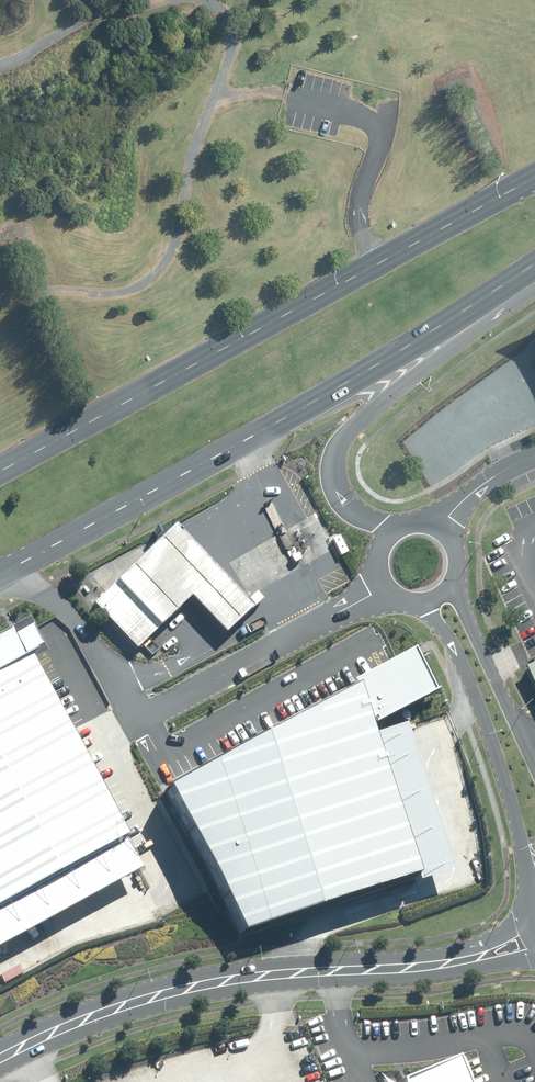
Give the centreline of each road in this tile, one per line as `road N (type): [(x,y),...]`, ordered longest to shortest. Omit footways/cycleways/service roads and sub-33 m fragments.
road 1 (primary): [(0,473),(534,180)]
road 2 (primary): [(534,267),(321,398),(20,565)]
road 3 (unclassified): [(0,1058),(148,989),(237,972),(478,957)]
road 4 (unclassified): [(386,587),(141,714),(129,709),(81,628),(20,565)]
road 5 (primary): [(534,275),(337,443),(331,474),(339,496),(388,536)]
road 6 (unclassified): [(534,888),(471,686),(423,601)]
road 7 (unclassified): [(449,584),(528,746)]
road 8 (unclassified): [(436,529),(480,486),(534,456)]

